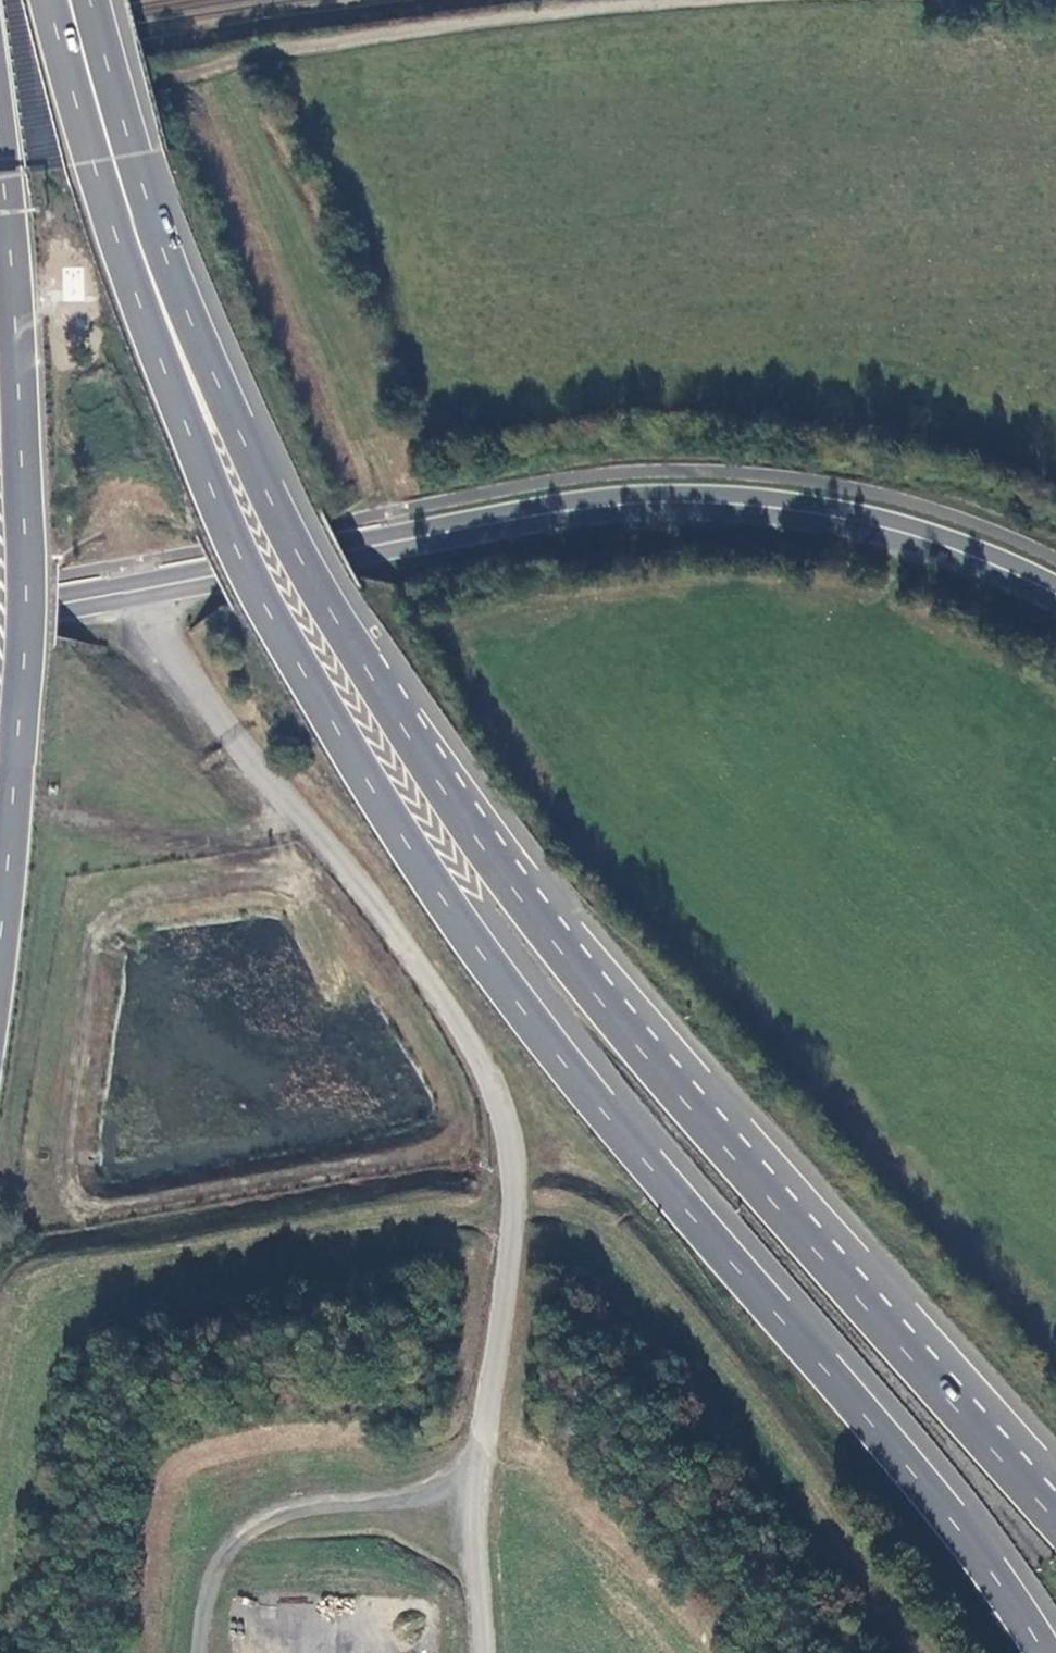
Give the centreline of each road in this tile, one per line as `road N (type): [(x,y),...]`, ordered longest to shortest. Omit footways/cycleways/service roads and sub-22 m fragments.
road 1 (trunk): [(1044,1652),(949,1515),(543,1036),(360,767),(231,530),(161,366),(93,163),(53,0)]
road 2 (trunk): [(1055,1509),(660,1070),(536,917),(411,739),(284,521),(204,353),(131,158),(88,0)]
road 3 (track): [(277,826),(287,867),(174,889),(103,924),(89,953),(72,1098),(74,1201),(91,1212),(114,1211),(446,1151),(465,1109),(382,965),(325,891)]
road 4 (tertiary): [(0,615),(531,513),(656,499),(744,502),(859,520),(963,548),(1055,590)]
road 5 (trunk): [(0,150),(20,401),(22,565),(0,941)]
road 6 (track): [(0,104),(300,46),(685,0)]
road 7 (track): [(292,809),(277,826),(210,843),(50,809)]

